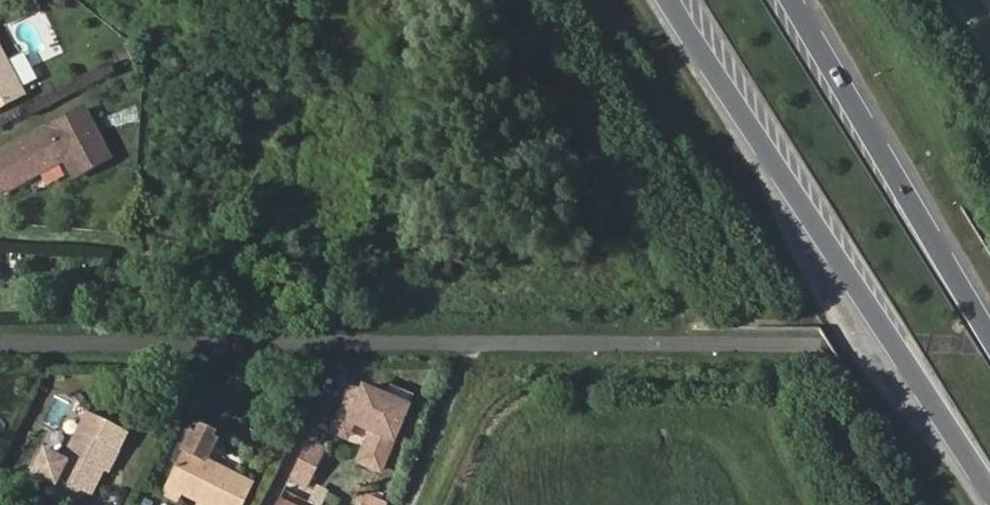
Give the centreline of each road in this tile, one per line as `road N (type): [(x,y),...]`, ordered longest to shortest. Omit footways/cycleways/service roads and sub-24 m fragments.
road 1 (primary): [(667,0),(989,491)]
road 2 (primary): [(989,342),(791,0)]
road 3 (track): [(407,504),(483,343)]

